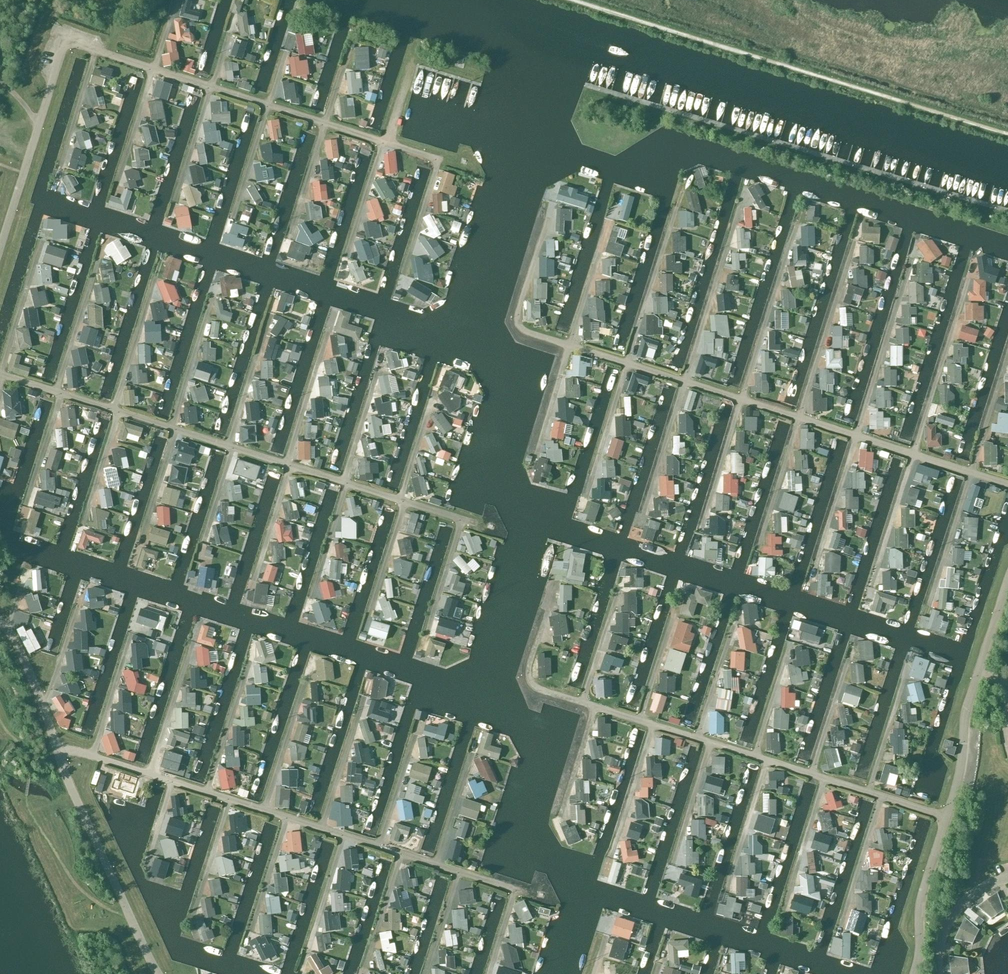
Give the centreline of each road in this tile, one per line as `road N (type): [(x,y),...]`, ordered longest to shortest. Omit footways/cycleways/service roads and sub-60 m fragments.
road 1 (residential): [(517,325),(1007,485)]
road 2 (residential): [(476,523),(0,374)]
road 3 (residential): [(514,890),(57,750)]
road 4 (residential): [(946,817),(531,681)]
road 5 (residential): [(438,159),(76,44),(62,51)]
road 6 (residential): [(158,973),(57,750)]
road 7 (residential): [(0,248),(62,51)]
road 8 (residential): [(913,973),(919,906),(946,817)]
road 9 (residential): [(946,817),(977,673)]
road 10 (residential): [(57,750),(27,668),(0,622)]
road 11 (residential): [(938,973),(939,943),(953,916),(978,891),(1007,878)]

